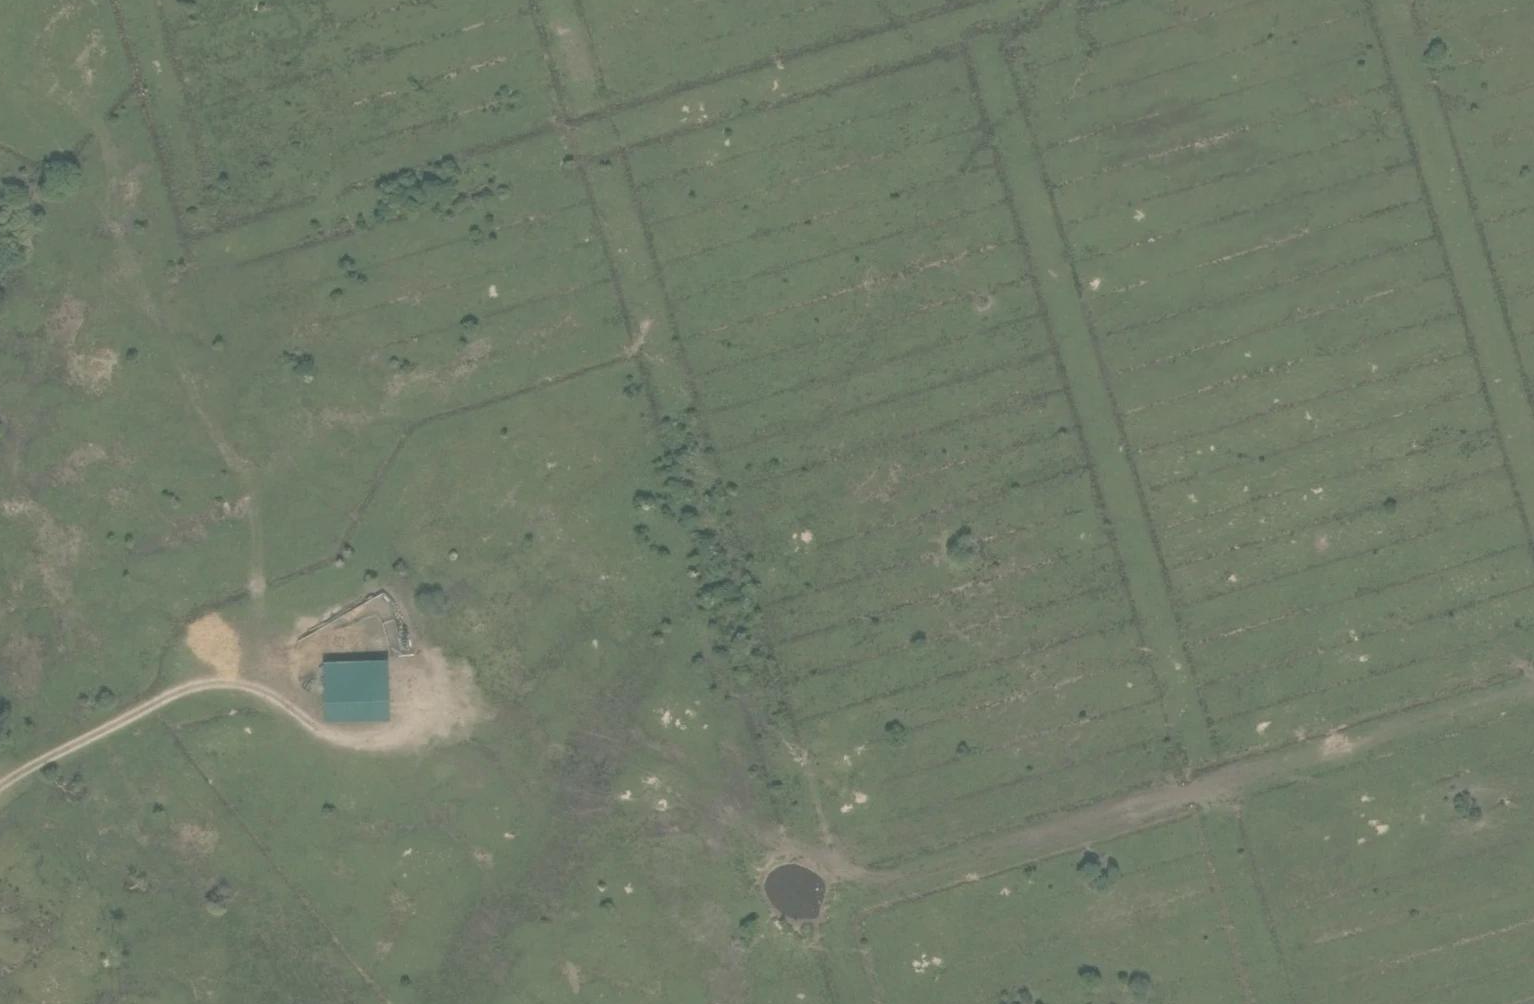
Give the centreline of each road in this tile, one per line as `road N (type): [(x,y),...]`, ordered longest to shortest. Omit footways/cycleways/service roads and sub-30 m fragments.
road 1 (track): [(269,658),(0,794)]

